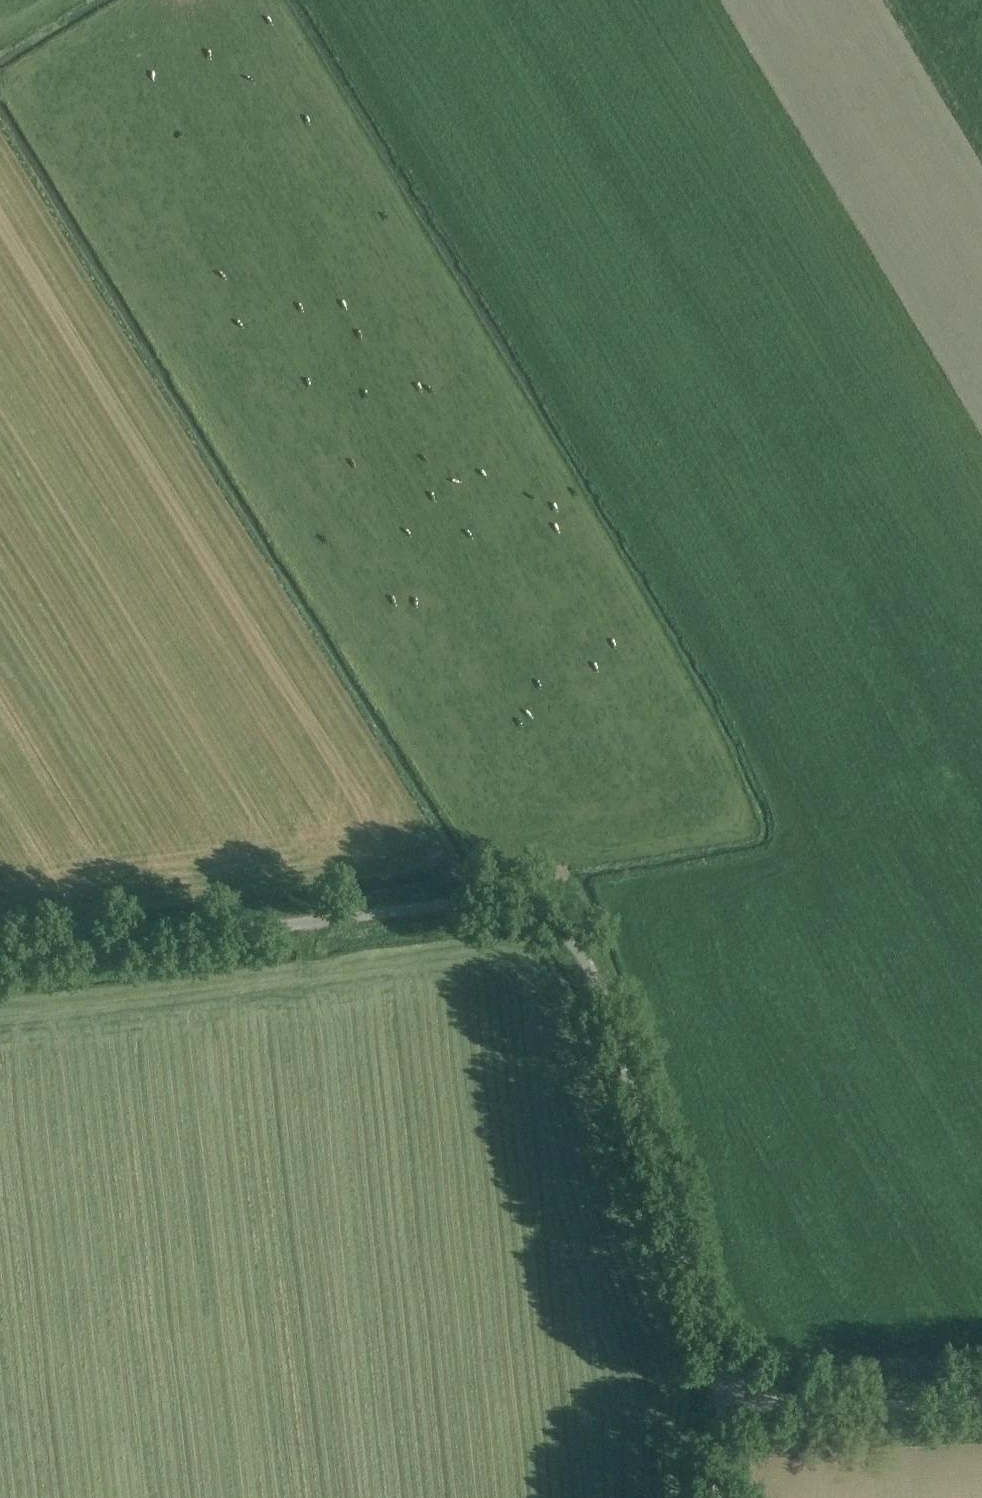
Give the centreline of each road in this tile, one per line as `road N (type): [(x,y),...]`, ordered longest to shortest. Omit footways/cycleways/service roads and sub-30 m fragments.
road 1 (unclassified): [(729,1415),(597,992),(556,911),(517,907),(0,965)]
road 2 (unclassified): [(729,1415),(981,1411)]

